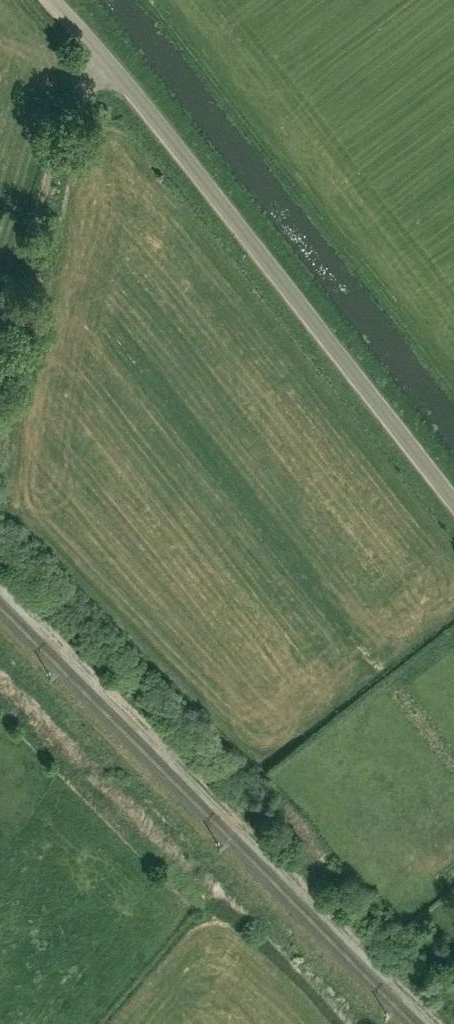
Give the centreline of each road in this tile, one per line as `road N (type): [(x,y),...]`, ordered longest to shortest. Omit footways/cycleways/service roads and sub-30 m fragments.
road 1 (unclassified): [(453,503),(156,119),(52,0)]

